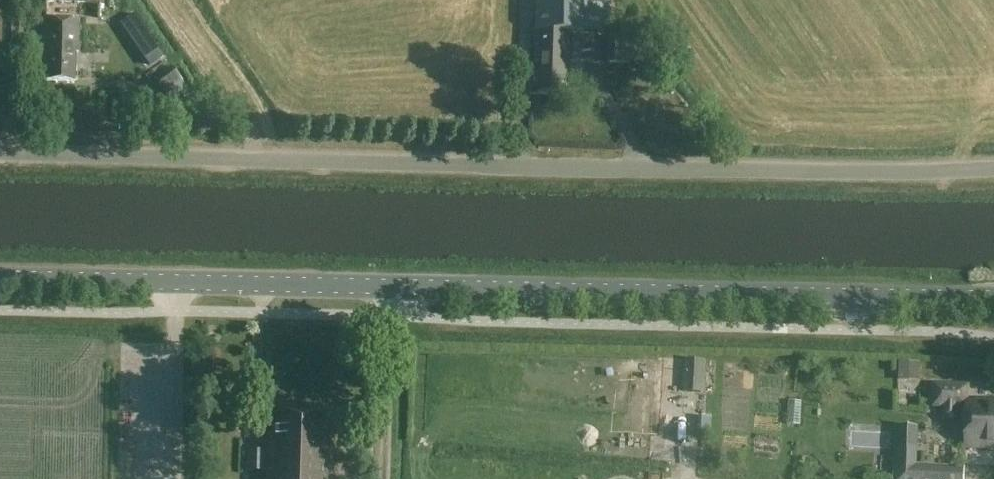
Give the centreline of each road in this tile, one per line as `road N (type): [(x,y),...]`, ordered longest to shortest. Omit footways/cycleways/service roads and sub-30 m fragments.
road 1 (unclassified): [(993,168),(737,170),(0,152)]
road 2 (tertiary): [(993,300),(0,280)]
road 3 (track): [(397,289),(391,478)]

